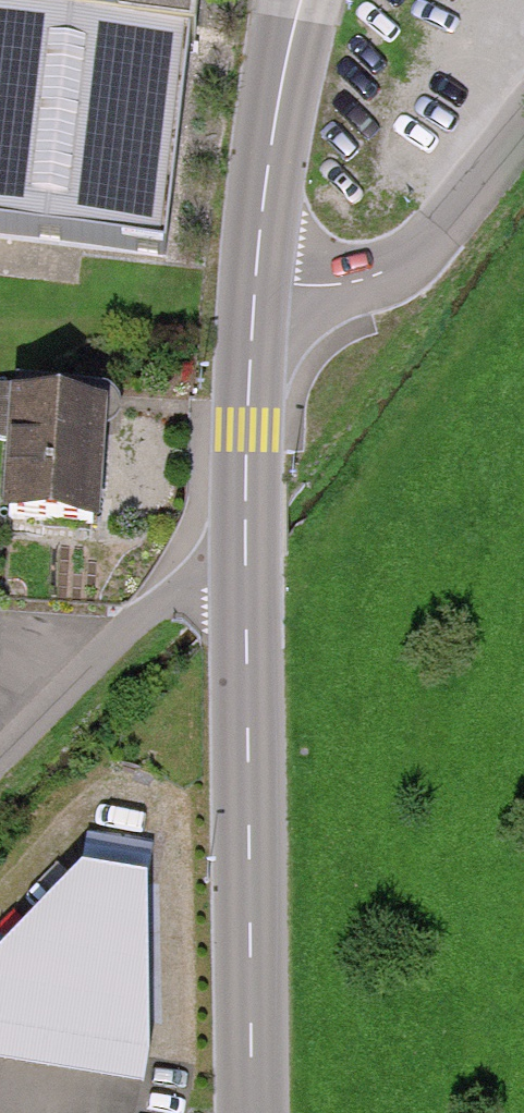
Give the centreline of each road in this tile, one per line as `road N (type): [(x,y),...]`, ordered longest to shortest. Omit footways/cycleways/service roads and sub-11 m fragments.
road 1 (secondary): [(246,574),(251,1112)]
road 2 (residential): [(255,283),(350,283),(421,257),(523,134)]
road 3 (residential): [(246,574),(202,581),(152,605),(0,763)]
road 4 (secondary): [(255,283),(246,574)]
road 5 (secondary): [(298,9),(255,283)]

